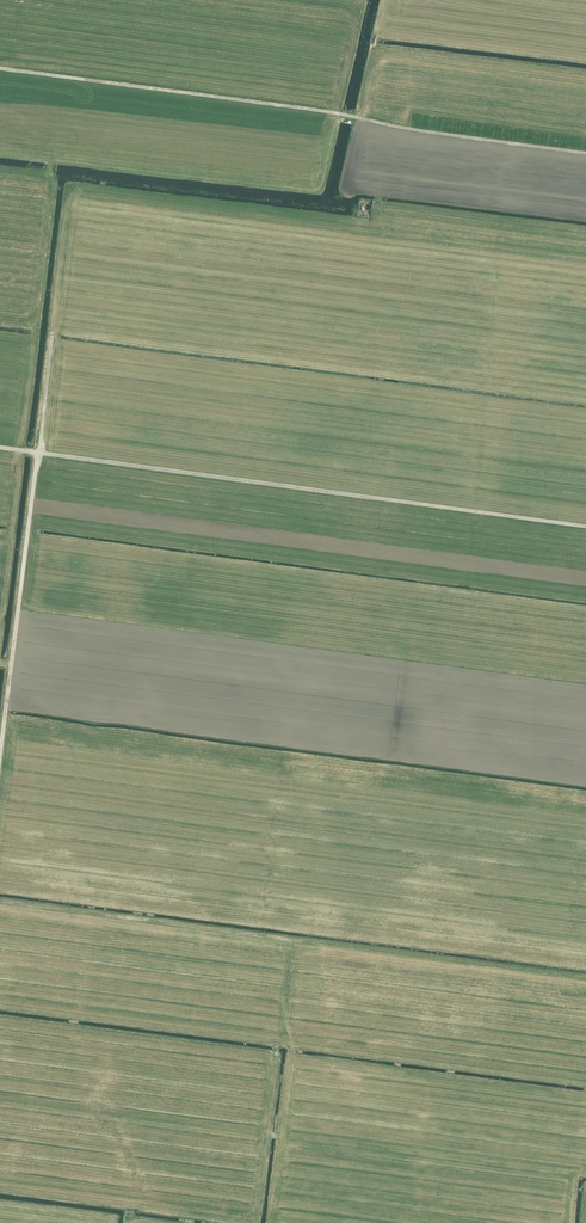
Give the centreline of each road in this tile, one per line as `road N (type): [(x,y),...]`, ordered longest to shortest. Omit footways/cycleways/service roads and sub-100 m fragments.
road 1 (track): [(0,447),(585,527)]
road 2 (track): [(0,902),(585,979)]
road 3 (track): [(0,753),(53,333)]

